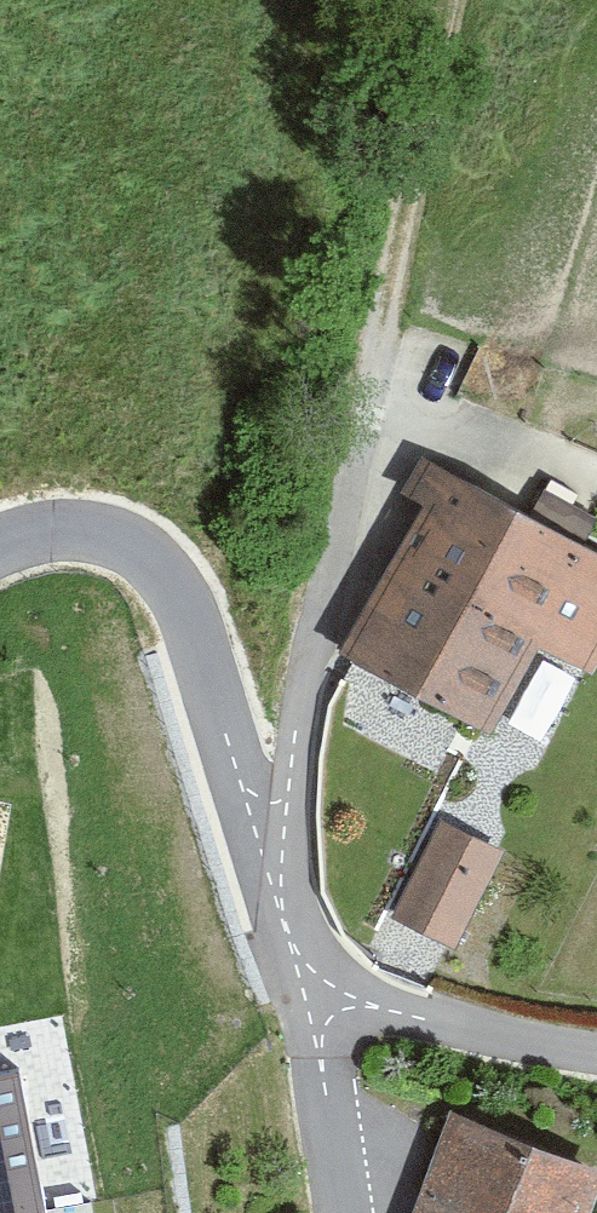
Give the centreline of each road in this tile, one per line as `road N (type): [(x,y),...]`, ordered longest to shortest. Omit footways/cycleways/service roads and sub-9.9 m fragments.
road 1 (residential): [(379,346),(299,704),(286,845)]
road 2 (residential): [(286,845),(239,780),(175,582),(146,550),(59,531),(0,547)]
road 3 (track): [(379,346),(450,0)]
road 4 (residential): [(309,961),(439,1019),(596,1043)]
road 5 (residential): [(309,961),(351,1212)]

